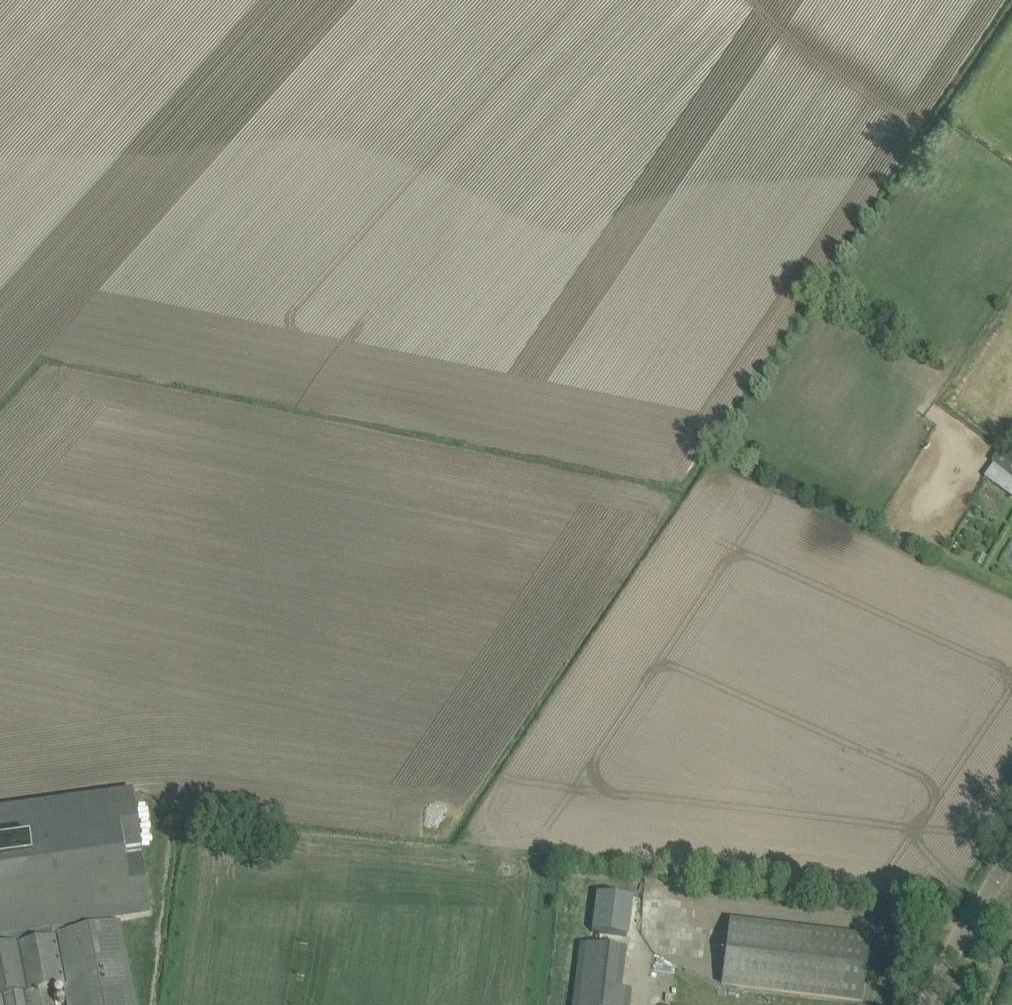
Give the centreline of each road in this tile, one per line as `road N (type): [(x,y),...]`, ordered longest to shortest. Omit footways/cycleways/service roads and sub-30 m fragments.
road 1 (unclassified): [(936,1004),(964,935),(1011,863)]

